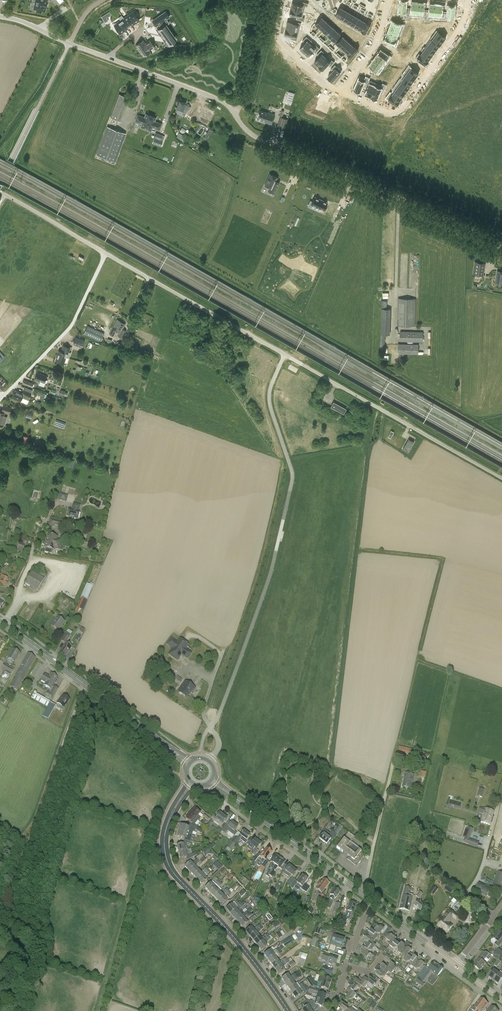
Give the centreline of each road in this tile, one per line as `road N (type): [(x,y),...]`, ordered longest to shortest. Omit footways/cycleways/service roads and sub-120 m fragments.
road 1 (unclassified): [(501,479),(5,194)]
road 2 (unclassified): [(501,243),(255,136),(218,99),(108,57)]
road 3 (unclassified): [(0,1009),(41,969),(8,896),(85,683)]
road 4 (primary): [(375,904),(212,780)]
road 5 (residential): [(341,92),(400,111),(457,34),(472,0)]
road 6 (track): [(0,400),(73,324),(106,254)]
road 7 (secondary): [(221,923),(166,856),(170,818),(192,782)]
road 8 (primary): [(190,763),(85,683)]
road 9 (residential): [(285,0),(279,39),(341,92)]

